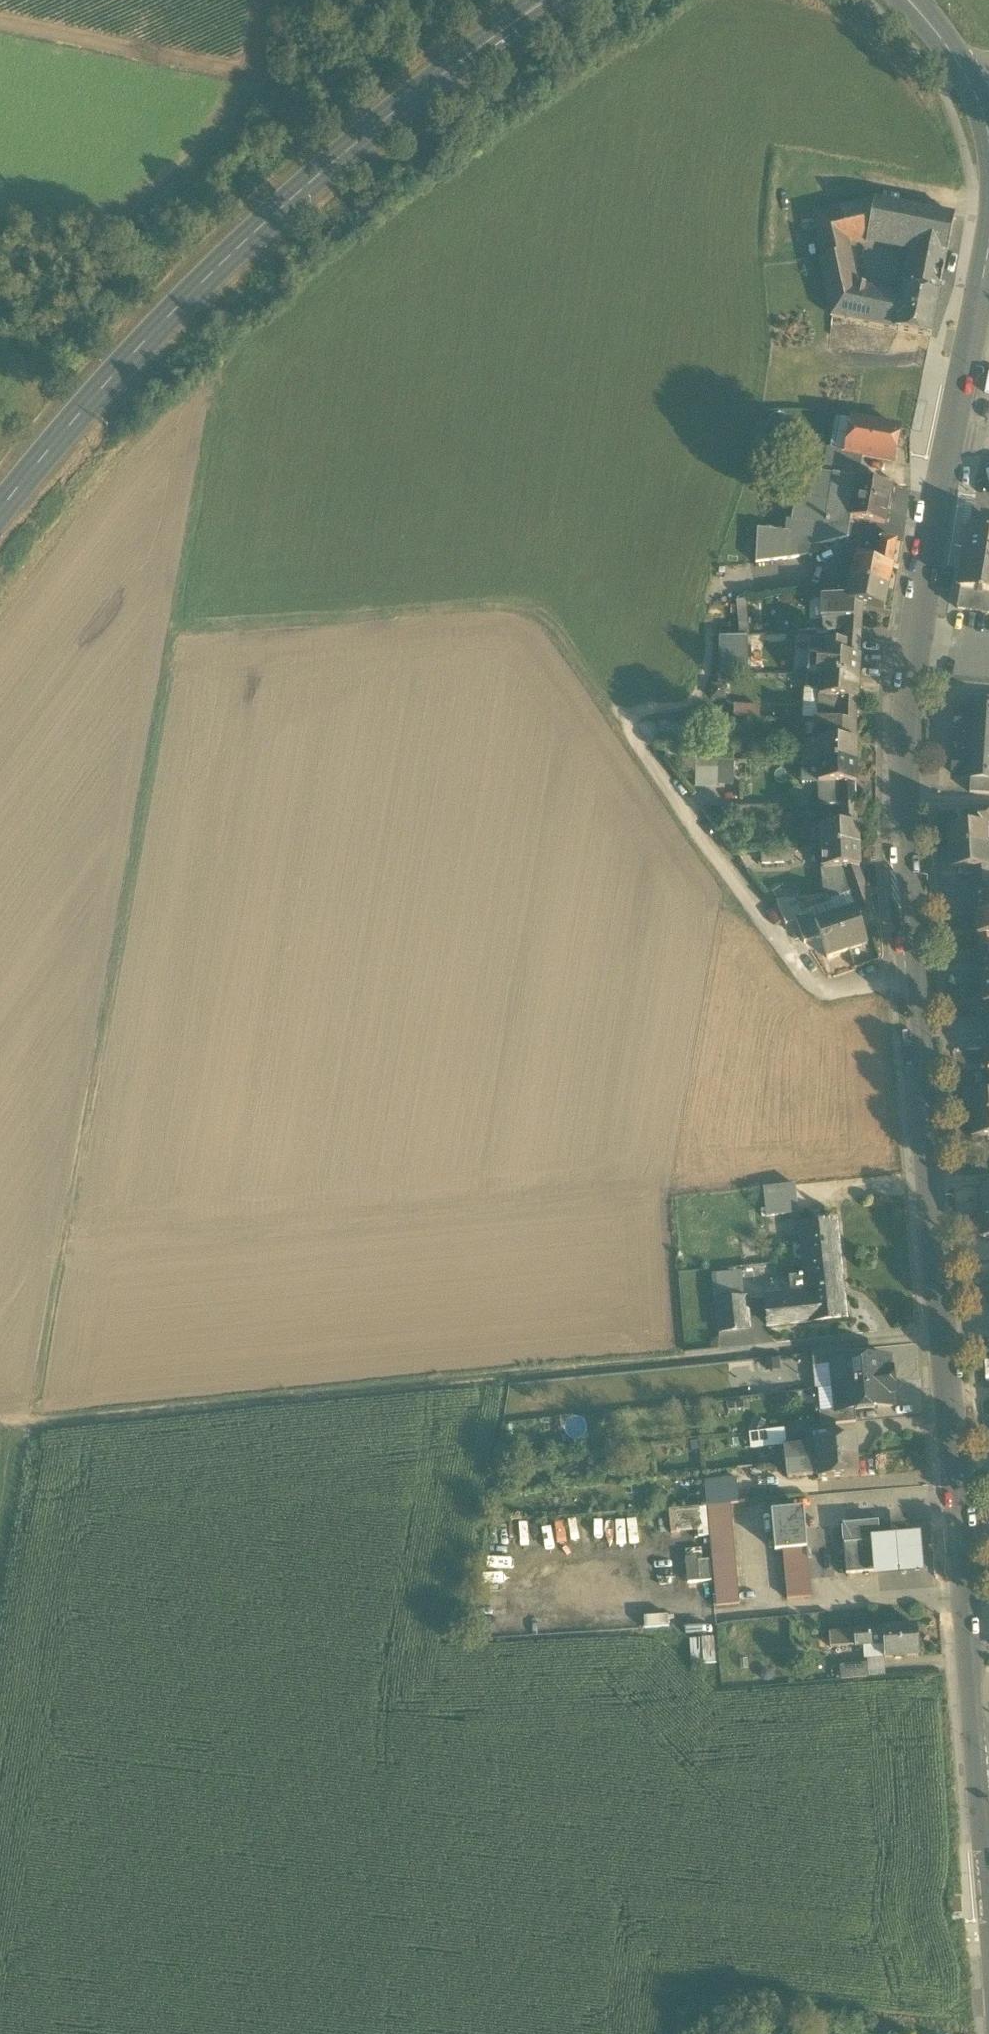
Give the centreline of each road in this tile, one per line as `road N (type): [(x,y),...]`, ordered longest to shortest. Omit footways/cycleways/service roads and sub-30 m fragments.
road 1 (track): [(943,1333),(33,1424),(0,1418)]
road 2 (residential): [(975,1781),(916,976)]
road 3 (primary): [(547,0),(329,166),(240,247),(65,432),(0,513)]
road 4 (residential): [(916,976),(905,797),(930,582),(988,234)]
road 5 (unclassified): [(916,976),(826,989),(802,971),(618,714)]
road 6 (track): [(618,714),(689,705),(706,685),(708,594)]
road 7 (track): [(33,1424),(0,1608)]
road 8 (residential): [(988,1911),(975,1781)]

